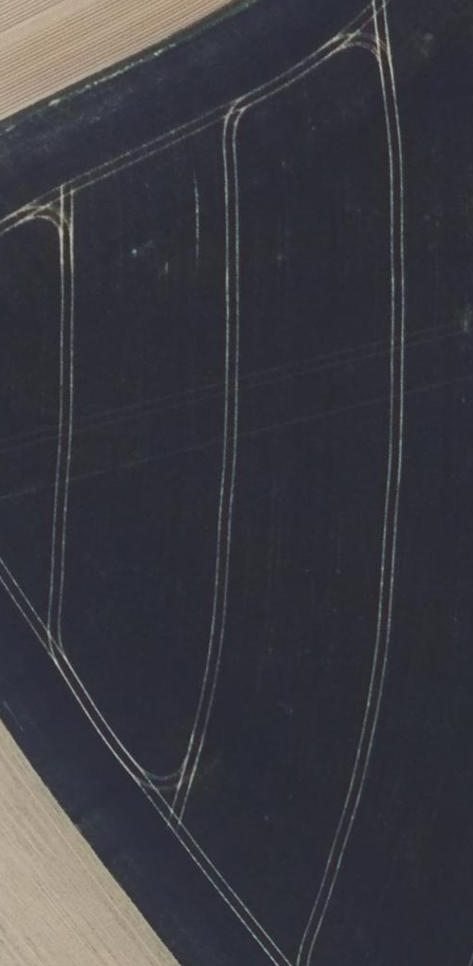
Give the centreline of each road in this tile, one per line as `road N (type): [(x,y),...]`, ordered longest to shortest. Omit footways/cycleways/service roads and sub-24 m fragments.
road 1 (track): [(0,135),(265,0)]

